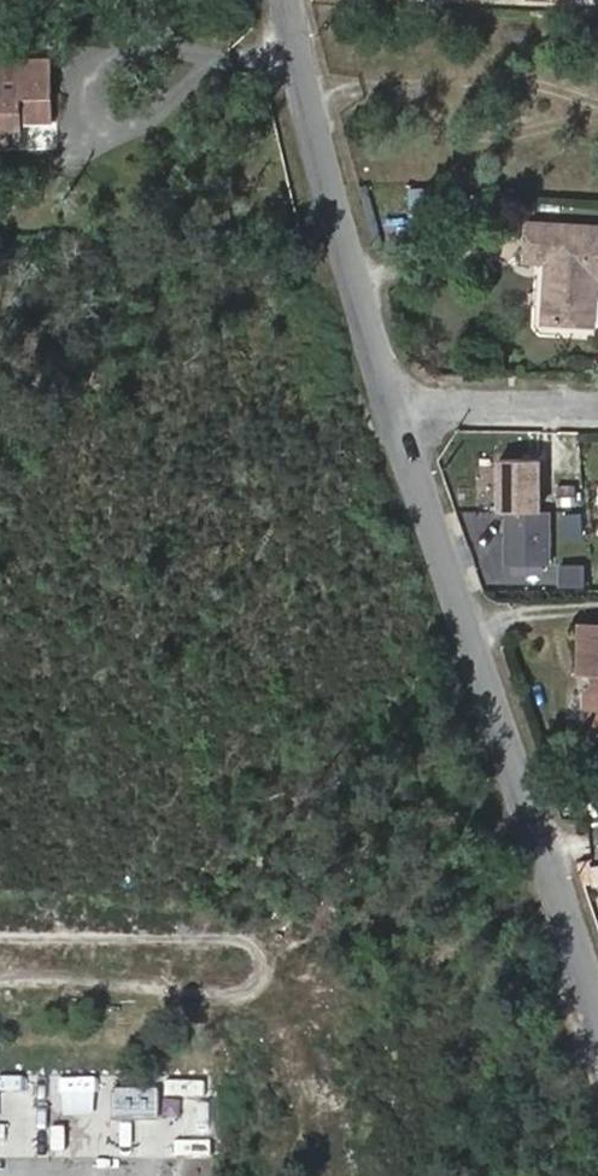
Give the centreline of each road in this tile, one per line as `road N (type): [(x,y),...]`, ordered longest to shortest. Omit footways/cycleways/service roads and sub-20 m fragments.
road 1 (unclassified): [(597,1021),(395,407)]
road 2 (unclassified): [(395,407),(318,139),(289,0)]
road 3 (residential): [(395,407),(597,416)]

